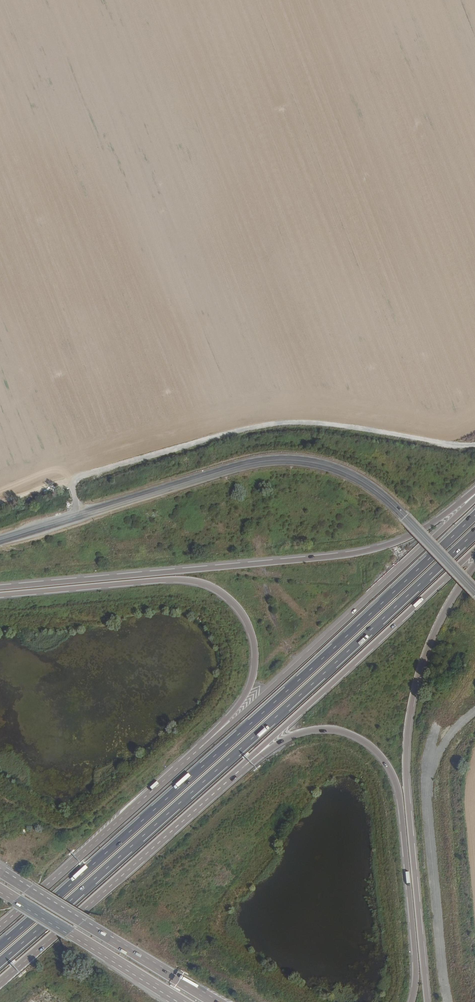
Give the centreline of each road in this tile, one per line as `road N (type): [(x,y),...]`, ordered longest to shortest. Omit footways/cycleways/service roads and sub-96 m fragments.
road 1 (trunk): [(474,513),(0,946)]
road 2 (trunk): [(0,962),(474,531)]
road 3 (tertiary): [(474,591),(392,504),(355,478),(293,458),(260,460),(0,540)]
road 4 (trunk): [(474,492),(411,538),(365,553),(0,588)]
road 5 (track): [(474,446),(293,426),(145,459),(0,509)]
road 6 (trunk): [(424,1001),(406,752),(410,714),(426,654),(474,563)]
road 7 (trunk): [(0,594),(175,578),(206,584),(234,604),(254,647),(252,675),(200,748)]
road 8 (trunk): [(242,768),(278,743),(325,728),(374,748),(402,809),(414,966),(408,1001)]
road 9 (trunk): [(474,497),(200,748)]
road 10 (trunk): [(0,982),(242,768)]
road 11 (trunk): [(242,768),(474,550)]
road 12 (trunk): [(200,748),(0,924)]
road 13 (trunk): [(212,1001),(0,872)]
road 14 (trunk): [(0,889),(185,1001)]

